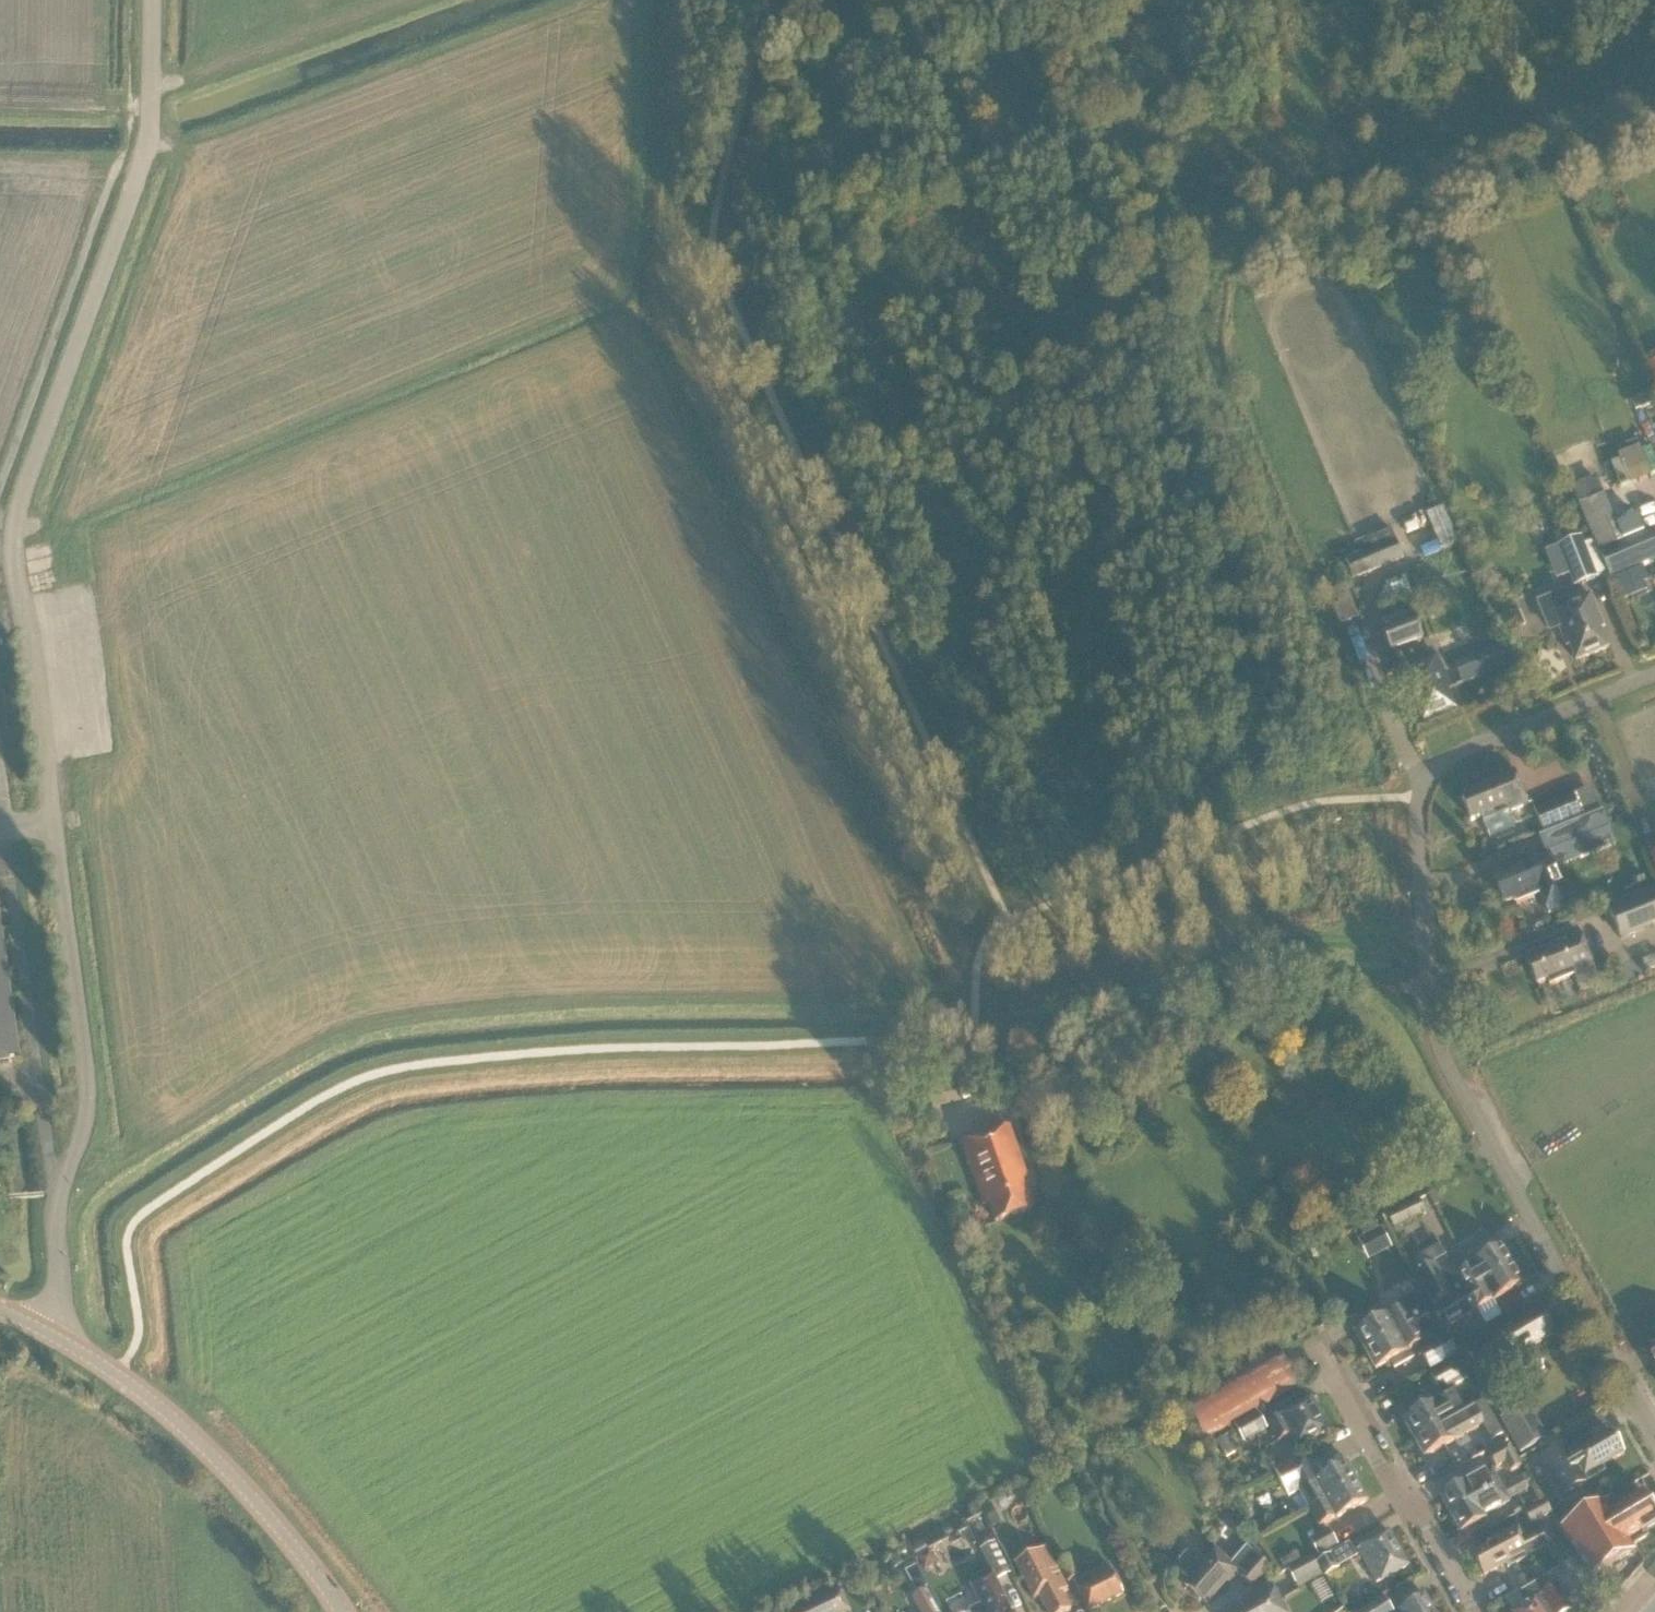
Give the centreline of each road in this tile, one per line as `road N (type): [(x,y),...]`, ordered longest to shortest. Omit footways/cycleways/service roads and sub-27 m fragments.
road 1 (residential): [(1654,1437),(1448,1067),(1433,1018),(1417,791),(1430,772),(1483,743),(1654,674)]
road 2 (tertiary): [(340,1611),(274,1523),(154,1403),(54,1334),(0,1309)]
road 3 (track): [(1009,1056),(1038,1033),(1073,1023),(1240,989),(1359,981),(1431,993)]
road 4 (residential): [(1467,1611),(1312,1341)]

